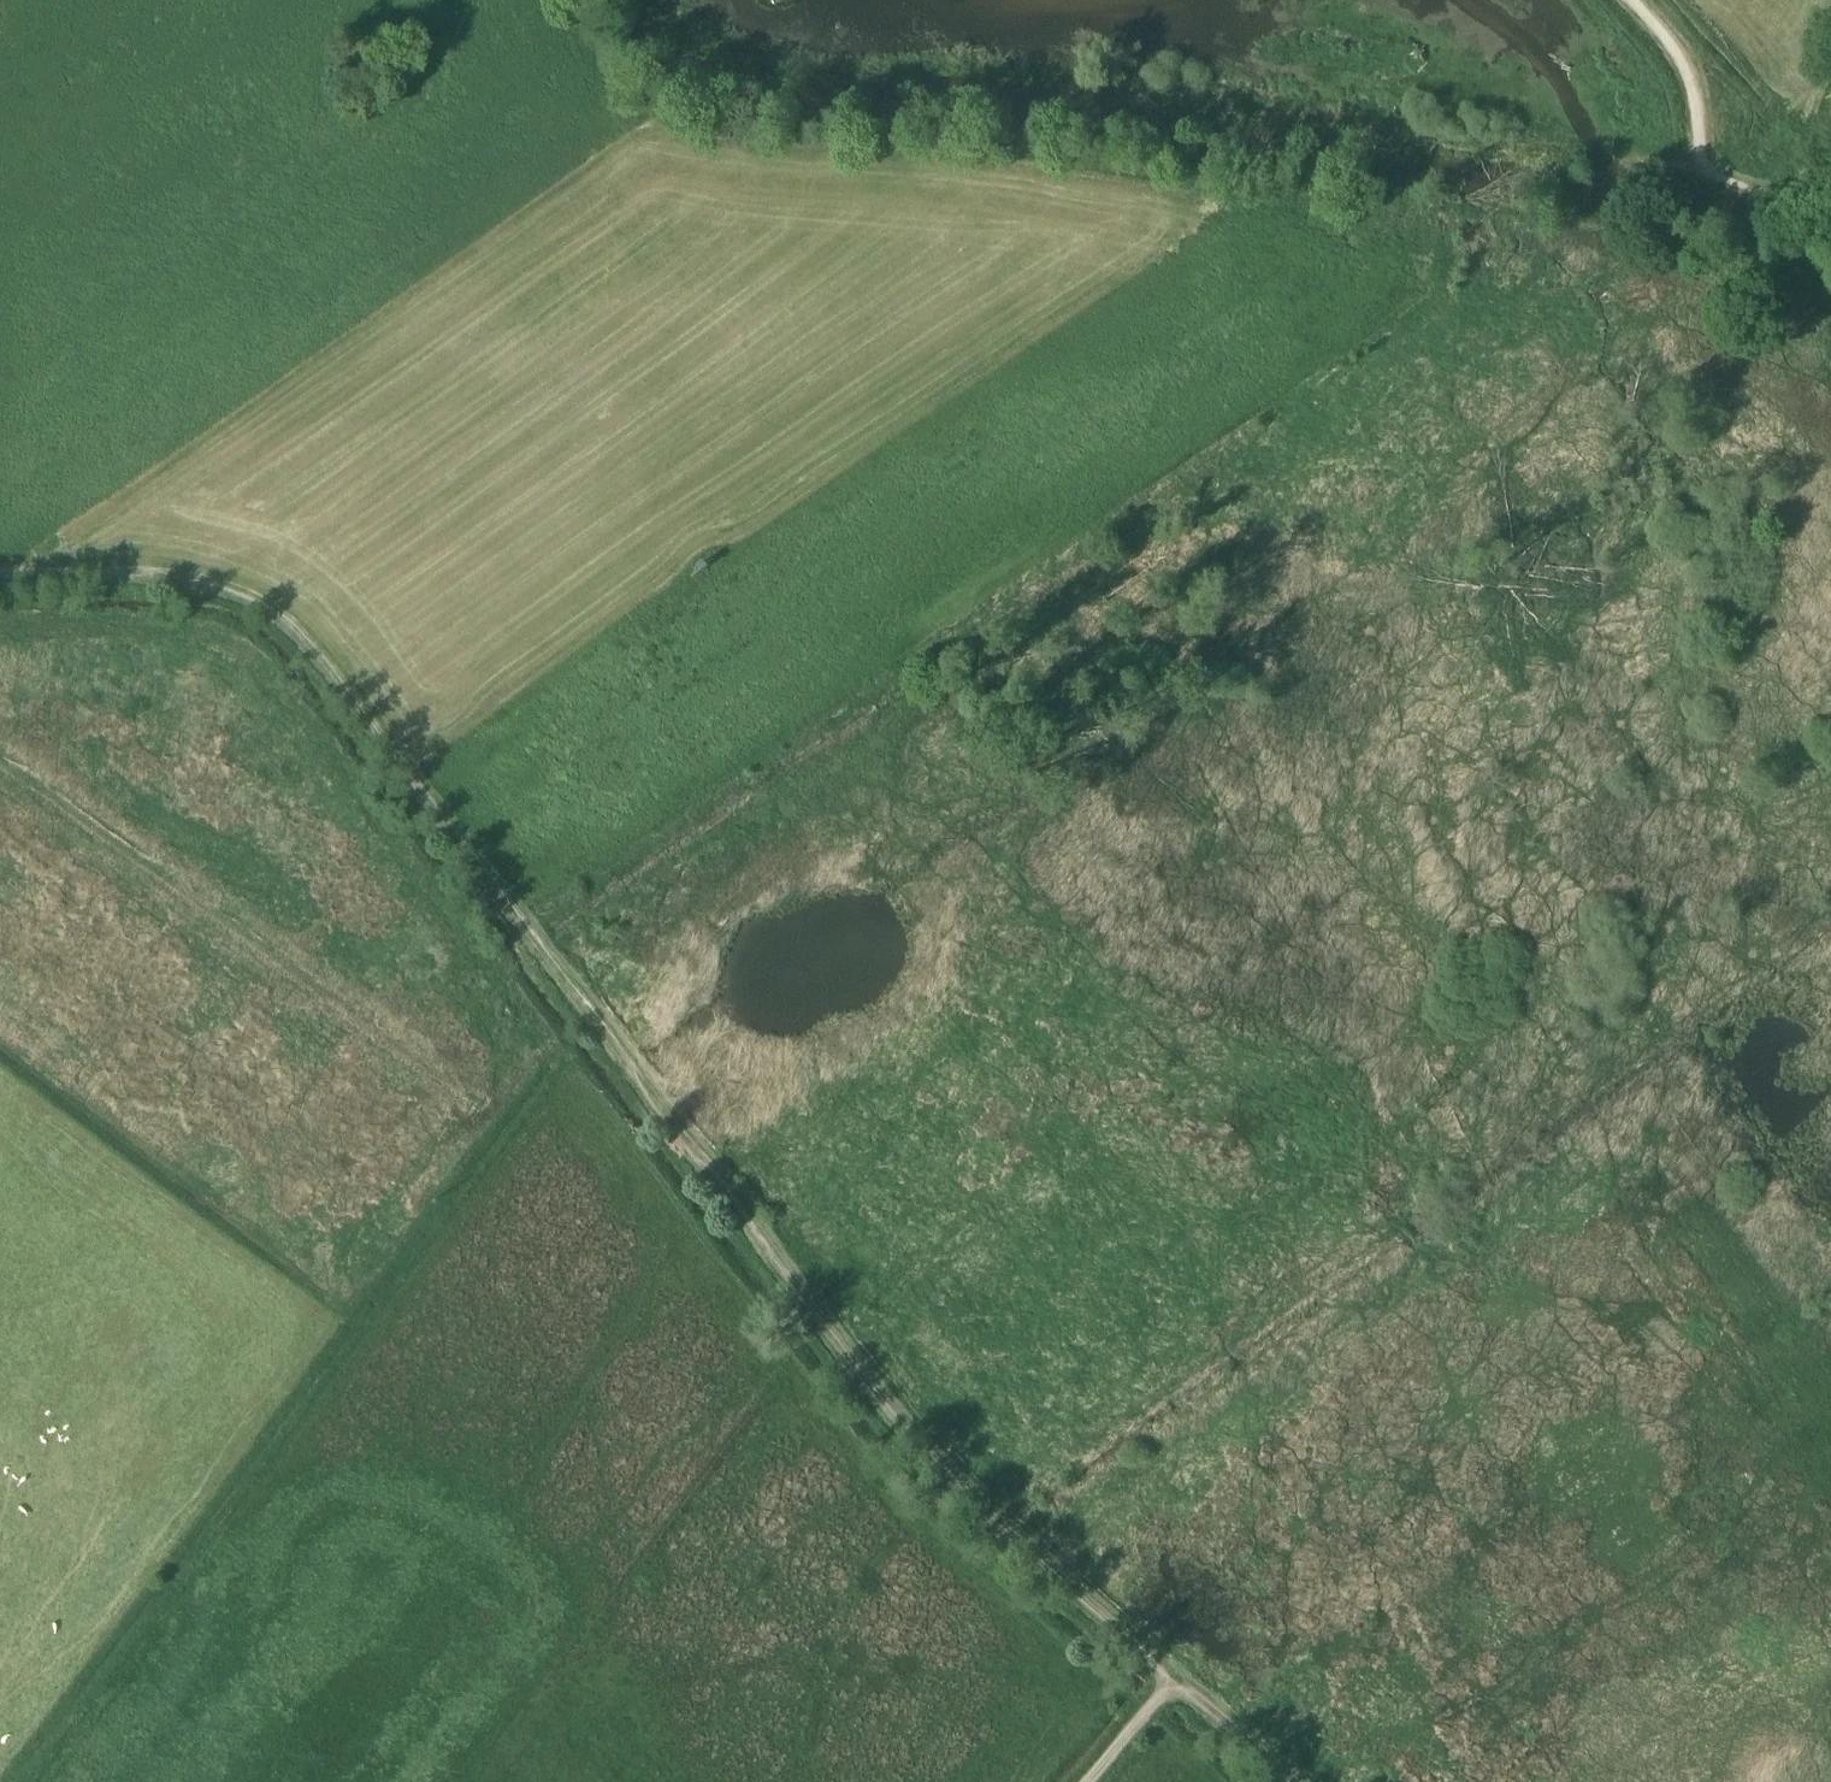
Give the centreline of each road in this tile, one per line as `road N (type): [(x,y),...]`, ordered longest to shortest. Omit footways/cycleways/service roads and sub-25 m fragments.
road 1 (track): [(1178,1679),(936,1468),(315,639),(273,603),(216,578),(0,567)]
road 2 (track): [(1293,1781),(1178,1679)]
road 3 (track): [(1178,1679),(1088,1781)]

